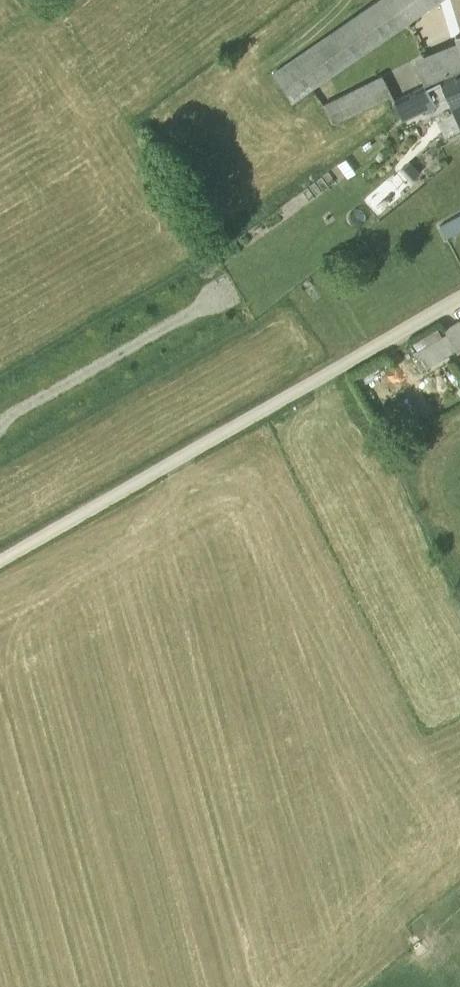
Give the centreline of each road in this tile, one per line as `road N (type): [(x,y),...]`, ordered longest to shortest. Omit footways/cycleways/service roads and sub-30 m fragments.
road 1 (track): [(459,301),(0,562)]

